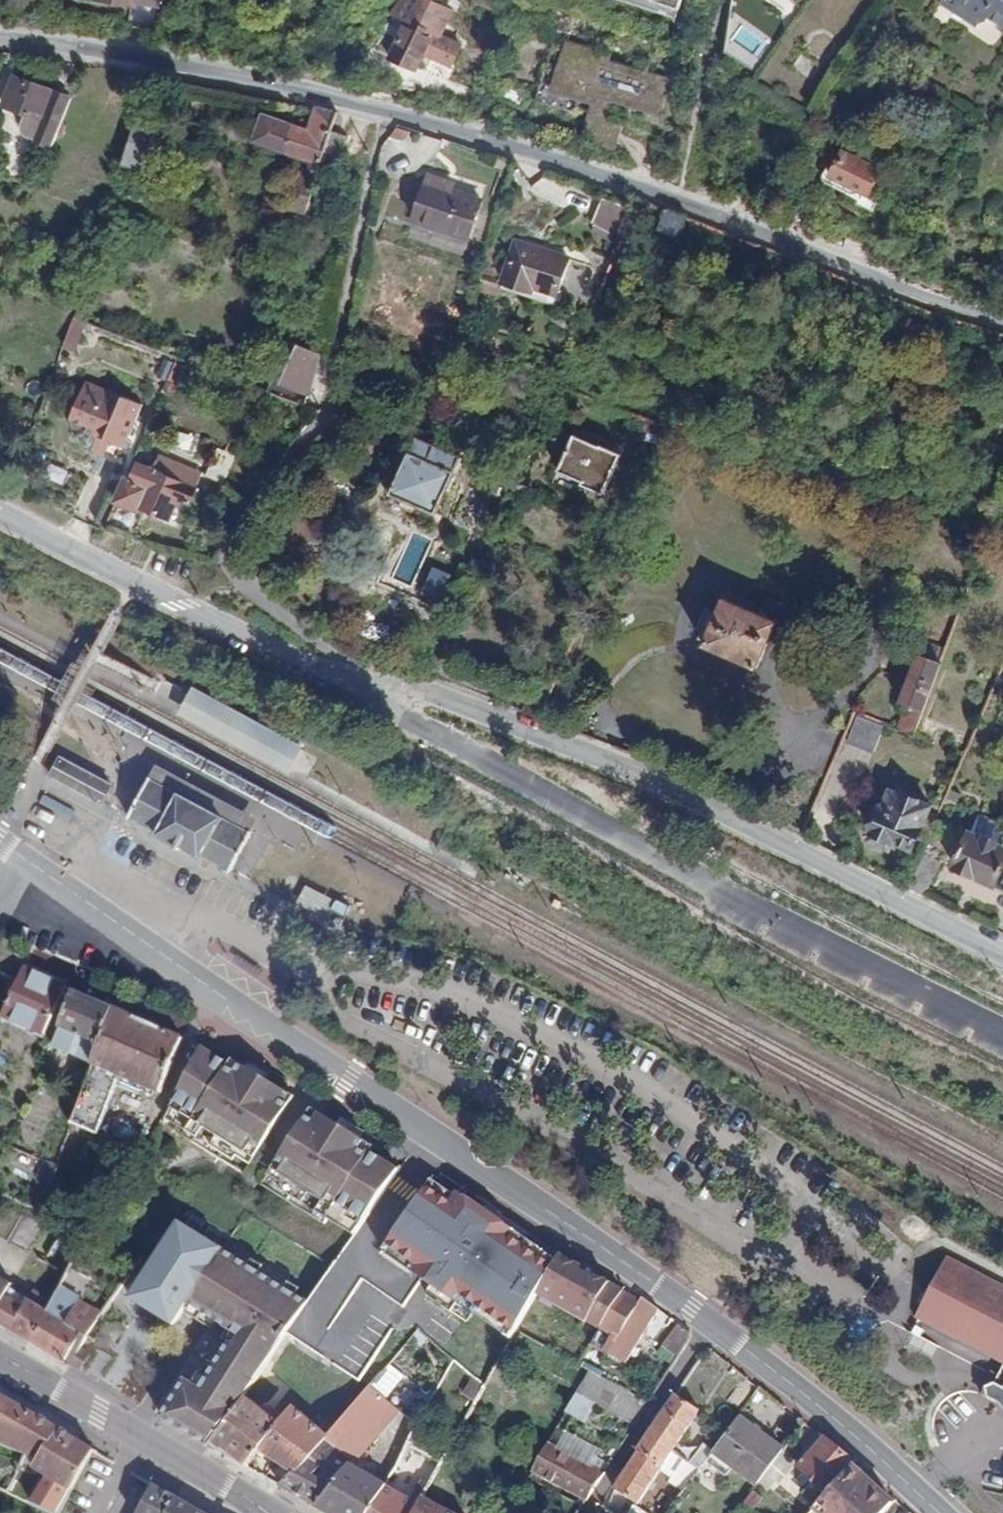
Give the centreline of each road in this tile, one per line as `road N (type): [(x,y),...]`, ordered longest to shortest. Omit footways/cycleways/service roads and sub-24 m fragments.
road 1 (residential): [(1002,951),(655,783),(447,700),(348,683),(0,514)]
road 2 (tertiary): [(941,1512),(713,1322),(85,902)]
road 3 (residential): [(1002,327),(514,144),(0,34)]
road 4 (primary): [(0,1356),(264,1512)]

